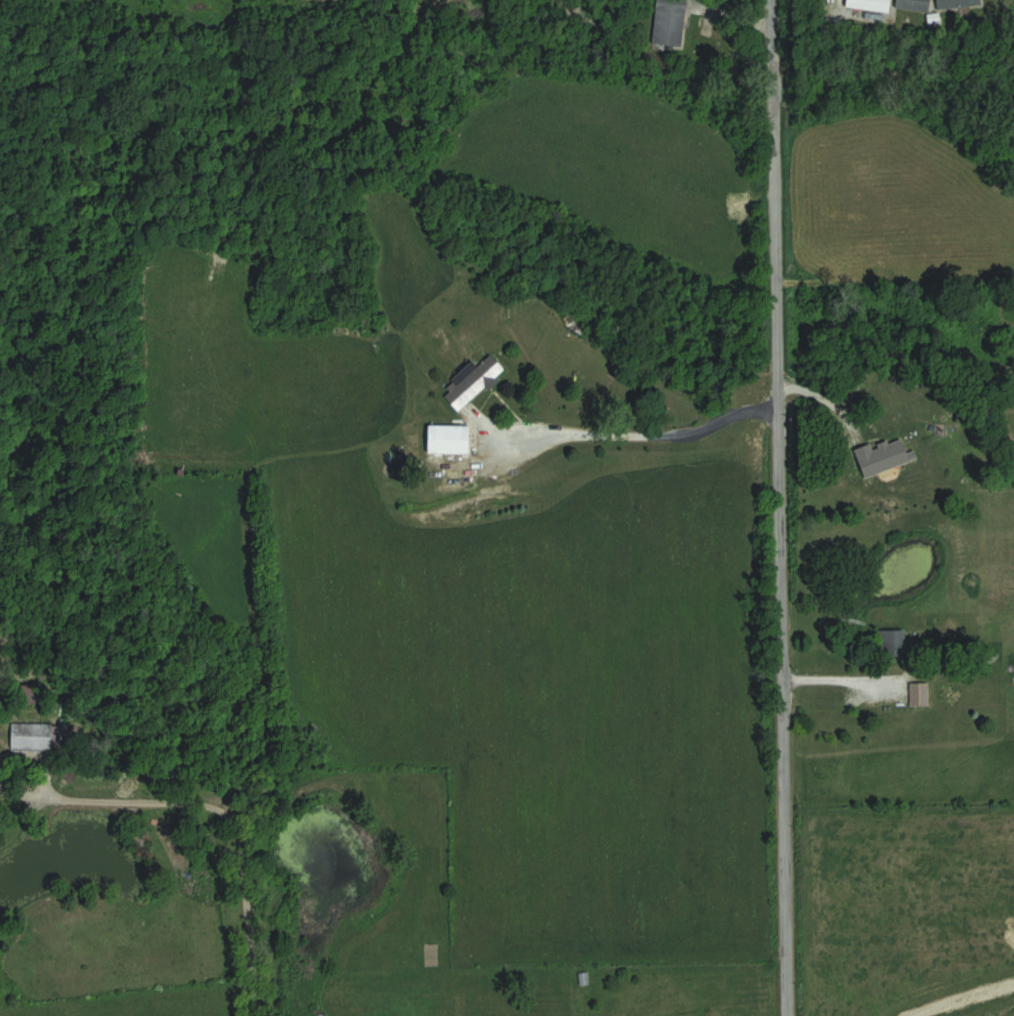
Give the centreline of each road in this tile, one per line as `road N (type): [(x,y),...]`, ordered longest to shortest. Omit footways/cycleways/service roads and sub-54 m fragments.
road 1 (residential): [(785,1015),(767,0)]
road 2 (residential): [(255,1015),(238,814),(223,801),(42,795),(9,784)]
road 3 (residential): [(776,405),(675,433),(542,429),(499,422),(476,408)]

